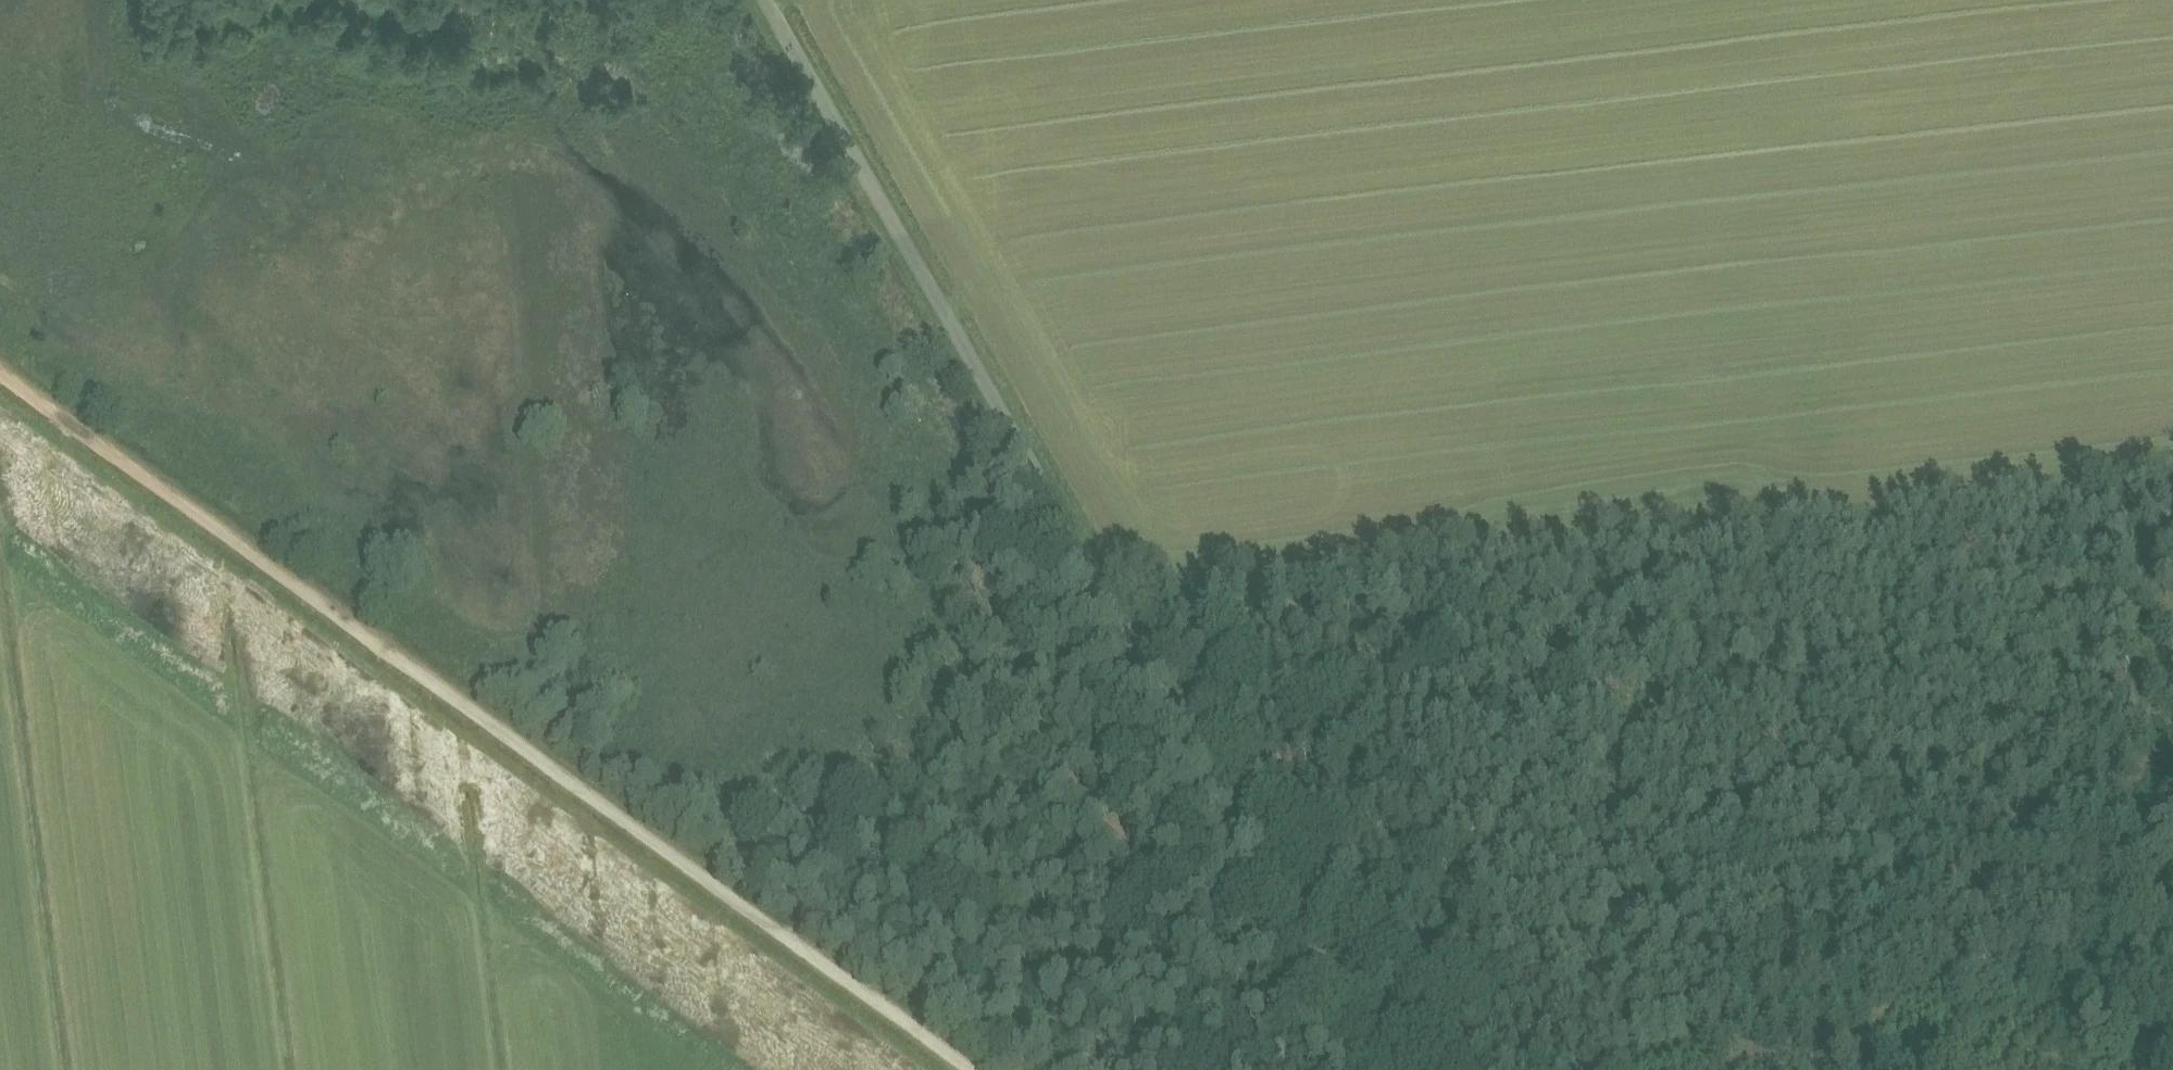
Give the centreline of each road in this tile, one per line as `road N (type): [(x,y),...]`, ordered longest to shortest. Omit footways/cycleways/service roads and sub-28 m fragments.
road 1 (unclassified): [(1396,1069),(779,0)]
road 2 (track): [(0,370),(758,918)]
road 3 (track): [(758,918),(970,1069)]

